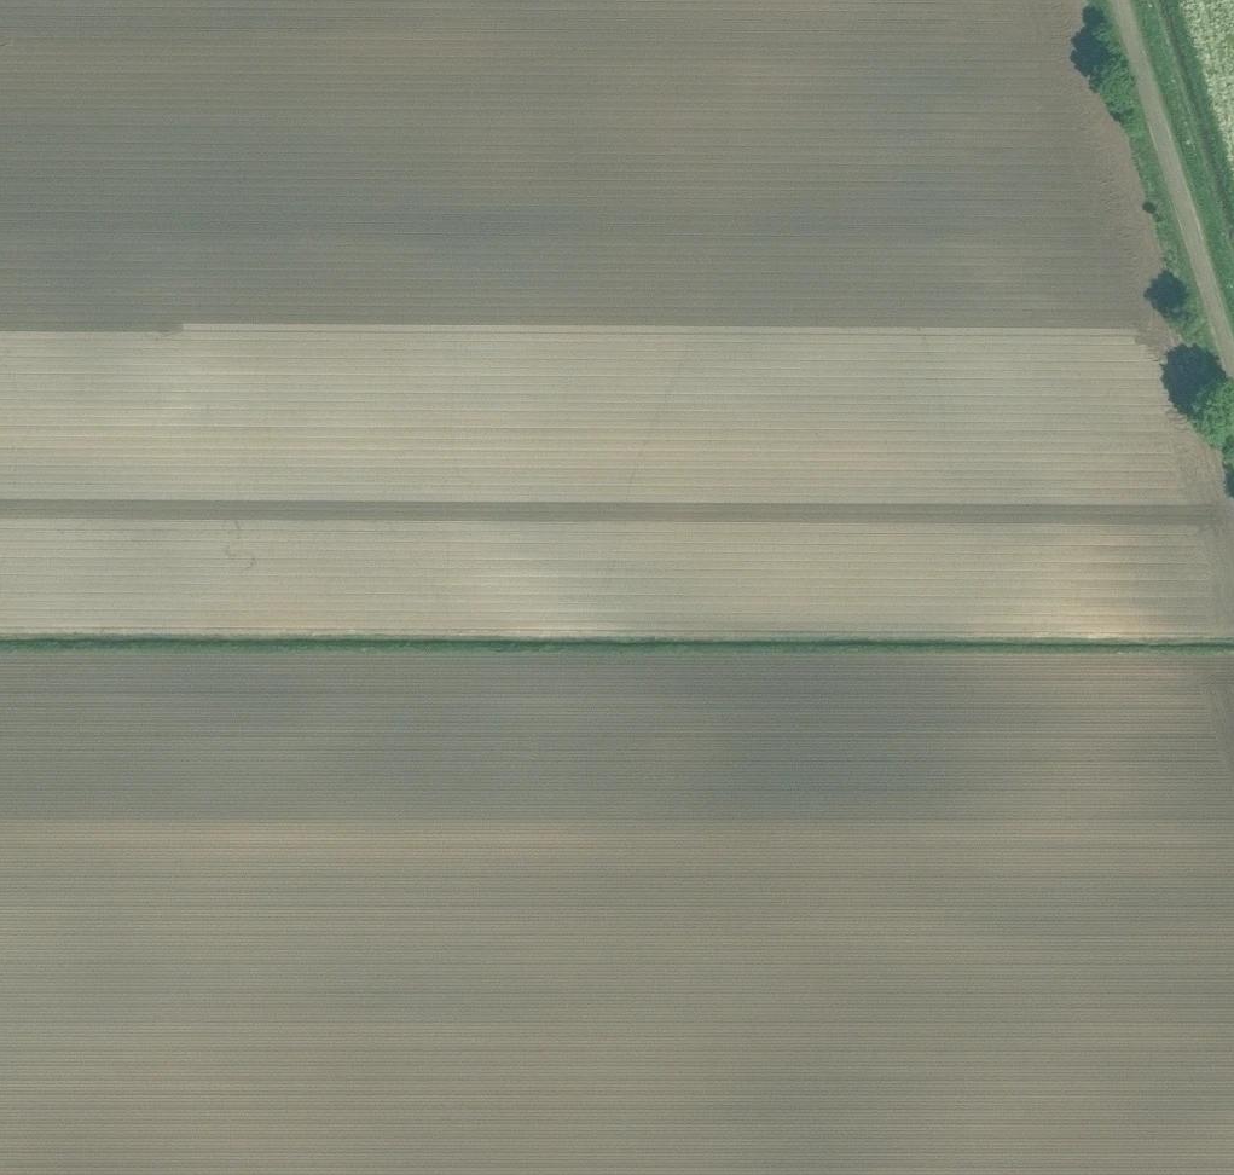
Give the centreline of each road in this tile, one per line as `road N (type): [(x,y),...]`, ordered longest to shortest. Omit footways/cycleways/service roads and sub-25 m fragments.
road 1 (unclassified): [(1119,0),(1233,369)]

